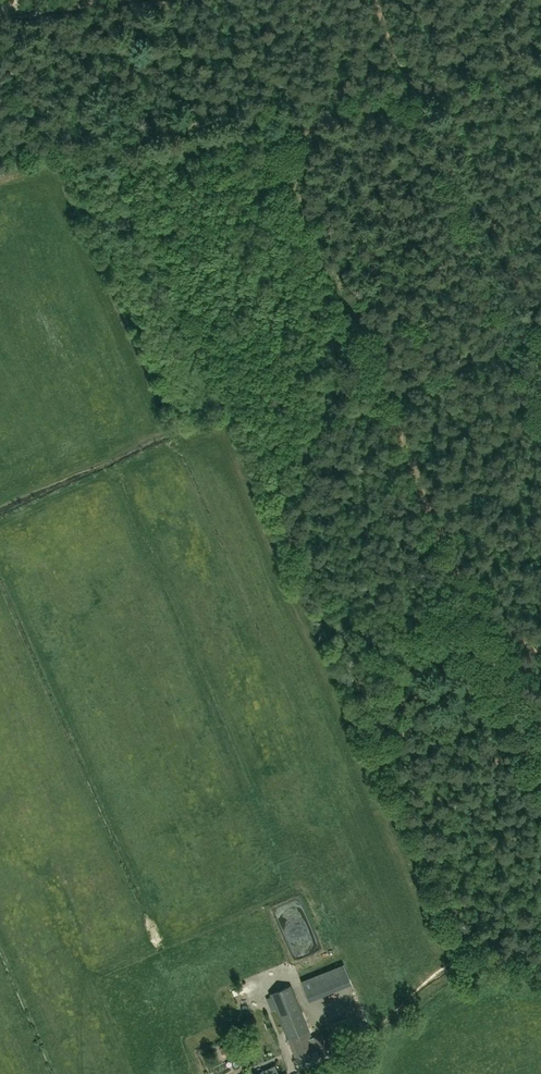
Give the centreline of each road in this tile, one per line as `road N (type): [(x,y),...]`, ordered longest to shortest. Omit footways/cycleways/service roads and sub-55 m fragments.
road 1 (track): [(410,88),(297,117),(268,149),(540,792)]
road 2 (track): [(329,1073),(462,969)]

